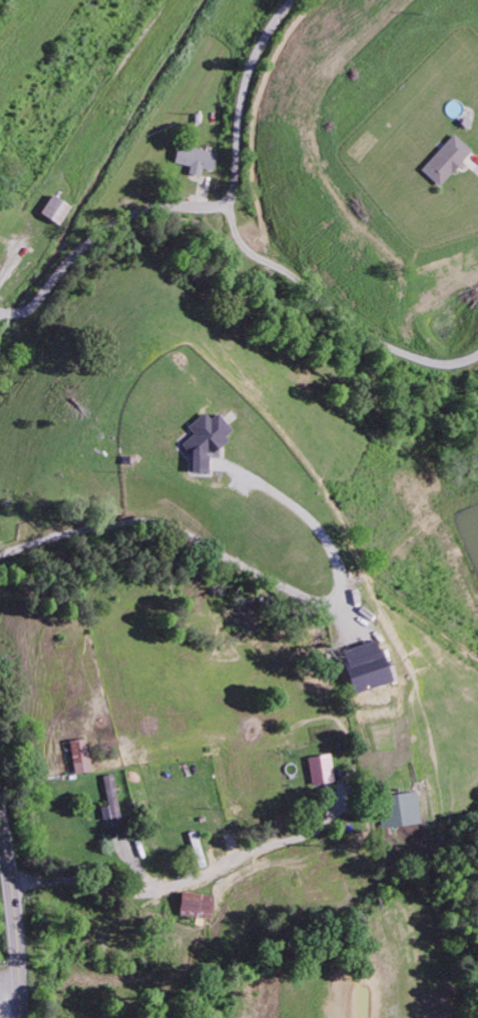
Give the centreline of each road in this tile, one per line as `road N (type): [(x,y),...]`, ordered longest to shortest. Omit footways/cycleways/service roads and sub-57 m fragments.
road 1 (residential): [(293,0),(249,72),(238,177),(227,201),(154,205),(117,221),(29,310),(0,311)]
road 2 (secondary): [(21,1017),(0,813)]

